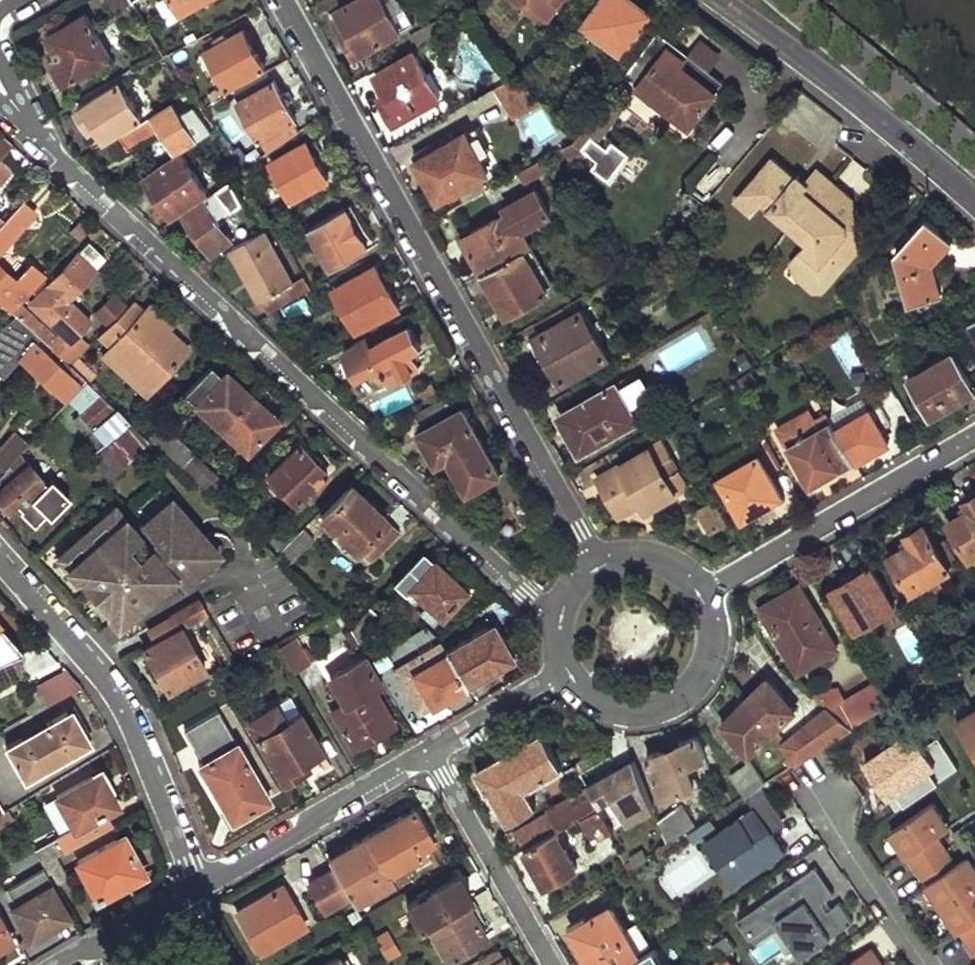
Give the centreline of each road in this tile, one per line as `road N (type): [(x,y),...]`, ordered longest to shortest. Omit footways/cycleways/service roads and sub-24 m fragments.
road 1 (residential): [(0,97),(156,261),(552,624)]
road 2 (residential): [(279,0),(593,559)]
road 3 (residential): [(0,556),(93,665),(132,724),(190,864),(193,890)]
road 4 (tertiary): [(974,198),(894,126),(723,0)]
road 5 (residential): [(711,595),(974,435)]
road 6 (residential): [(430,751),(193,890)]
road 7 (residential): [(553,964),(430,751)]
road 8 (residential): [(566,678),(610,711),(664,710),(706,675),(718,622),(711,595)]
road 9 (residential): [(812,784),(933,964)]
road 10 (residential): [(566,678),(430,751)]
road 11 (residential): [(711,595),(698,576),(660,552),(615,551),(593,559)]

